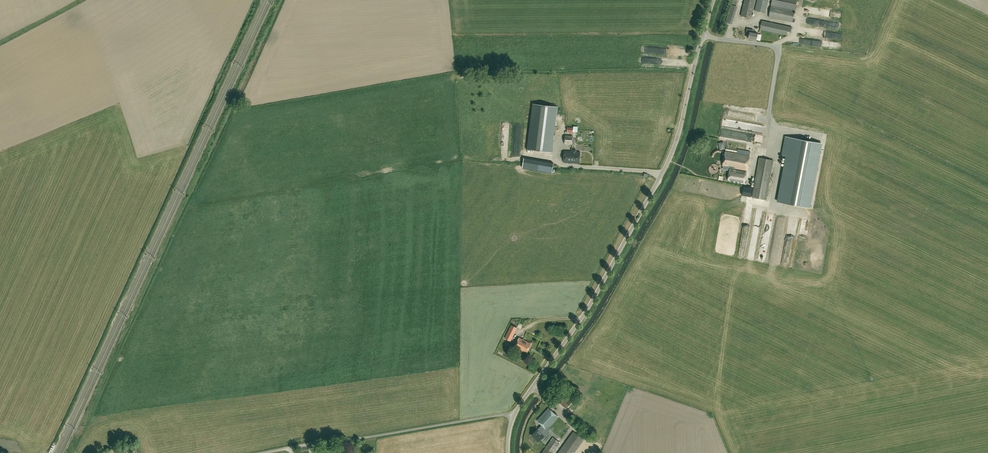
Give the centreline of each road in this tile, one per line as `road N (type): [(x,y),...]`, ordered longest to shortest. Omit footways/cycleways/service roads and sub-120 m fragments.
road 1 (unclassified): [(514,415),(662,173),(713,0)]
road 2 (unclassified): [(262,452),(514,415)]

